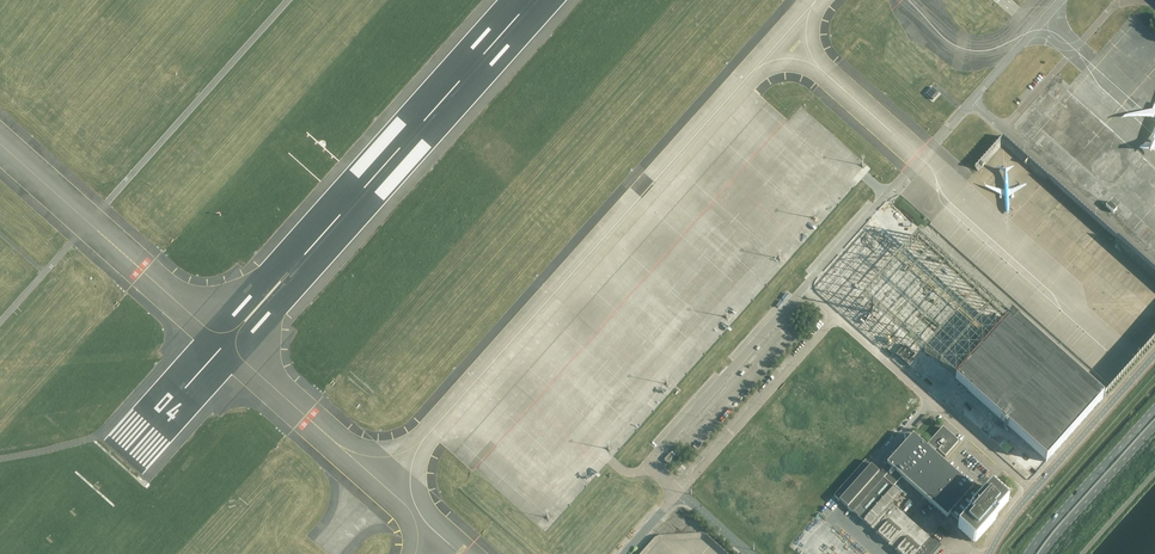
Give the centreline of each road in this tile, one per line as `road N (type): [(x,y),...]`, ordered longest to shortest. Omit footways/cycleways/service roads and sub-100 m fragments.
road 1 (unclassified): [(804,287),(650,461),(679,492)]
road 2 (unclassified): [(836,316),(1033,491)]
road 3 (unclassified): [(971,100),(804,287)]
road 4 (unclassified): [(971,100),(1154,263)]
road 5 (unclassified): [(836,316),(679,492)]
road 6 (primary): [(1154,409),(1029,553)]
road 7 (unclassified): [(1033,491),(1154,354)]
road 8 (primary): [(1043,553),(1154,425)]
road 9 (unclassified): [(1061,0),(971,100)]

